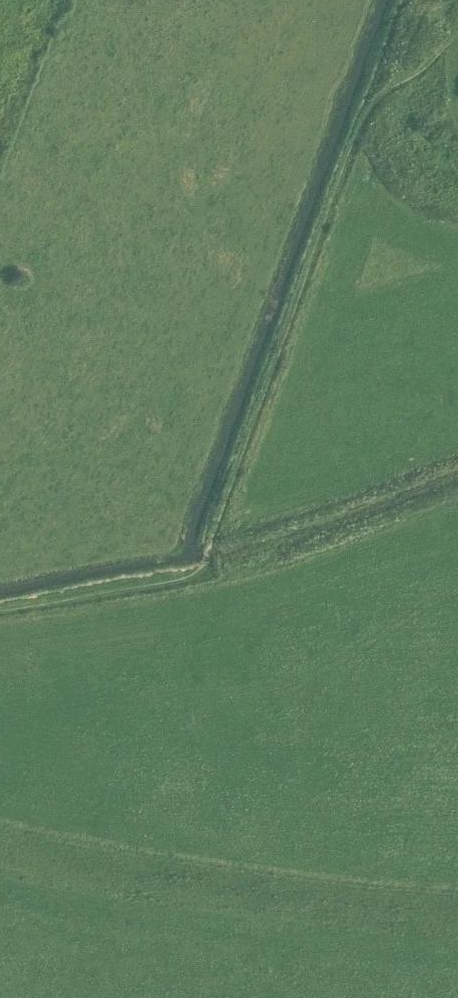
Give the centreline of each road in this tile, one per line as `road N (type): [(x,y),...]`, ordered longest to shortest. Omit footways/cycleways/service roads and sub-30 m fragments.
road 1 (track): [(0,605),(207,566),(218,510),(348,162),(395,83)]

